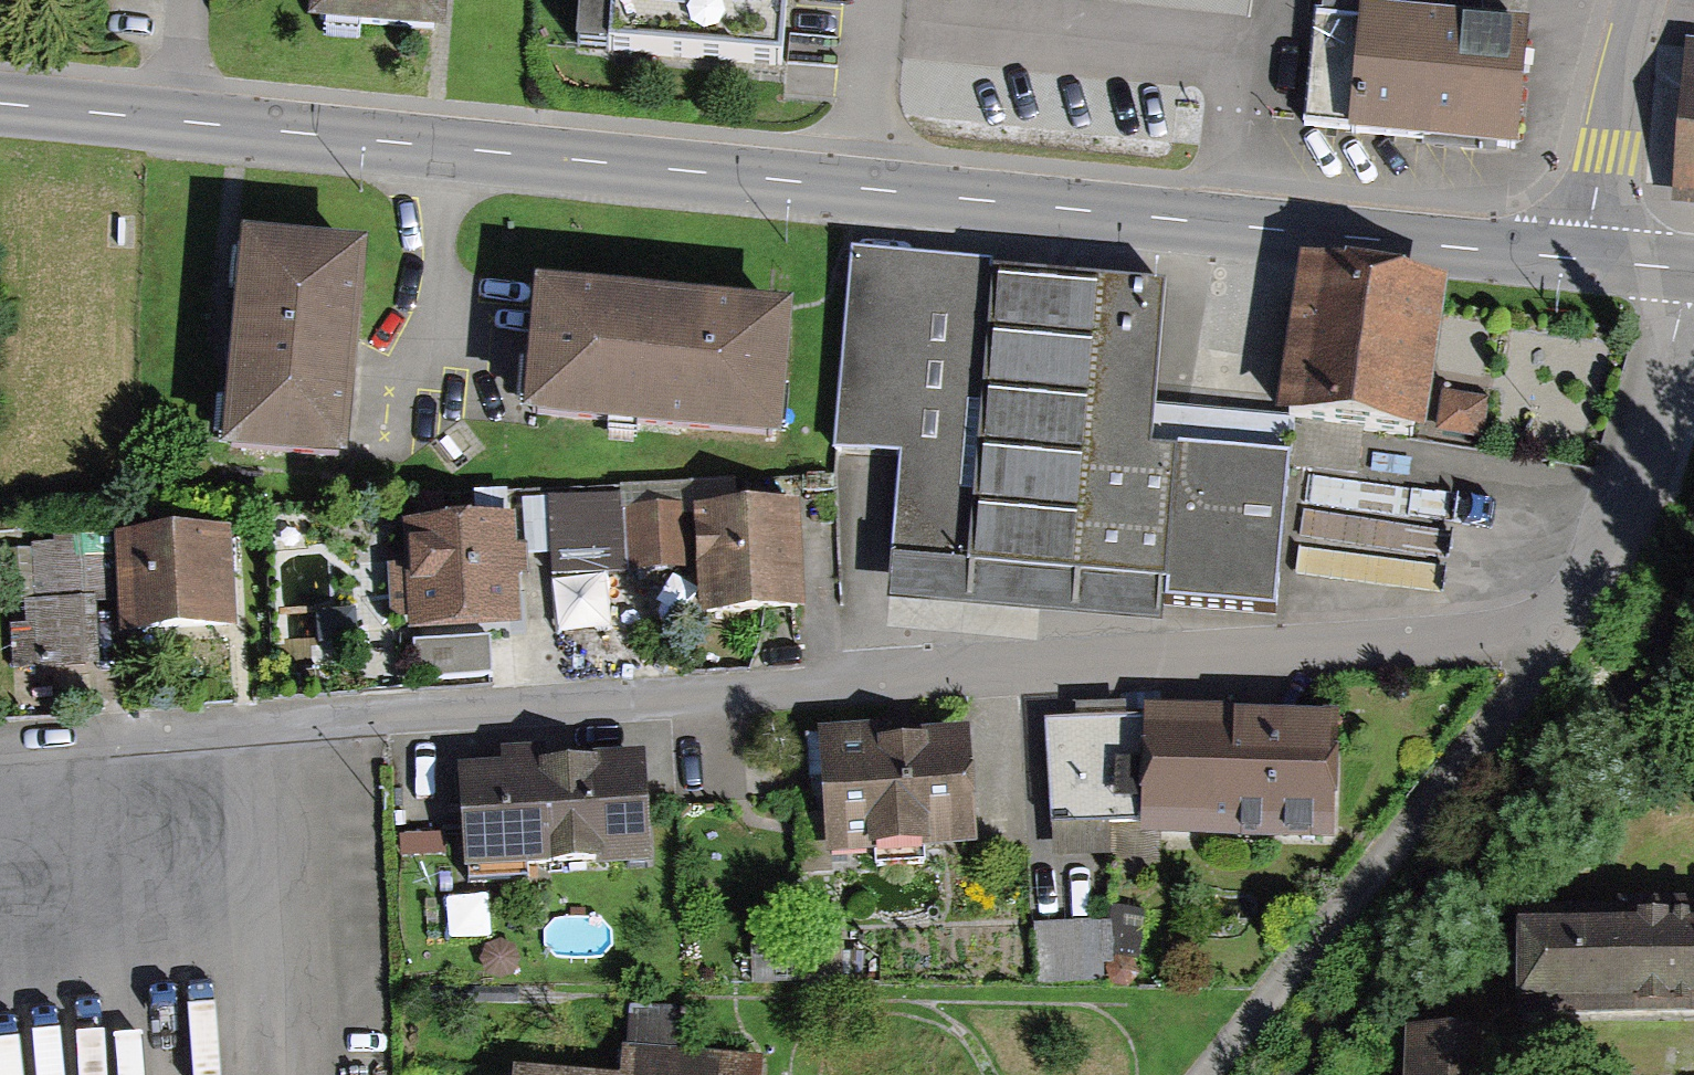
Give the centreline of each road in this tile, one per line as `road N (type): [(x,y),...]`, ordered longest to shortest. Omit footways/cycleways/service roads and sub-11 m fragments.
road 1 (secondary): [(1572,253),(0,102)]
road 2 (residential): [(1559,614),(0,743)]
road 3 (residential): [(1559,614),(1453,774),(1198,1074)]
road 4 (residential): [(1686,269),(1625,484),(1559,614)]
road 5 (residential): [(1641,0),(1595,144),(1572,253)]

